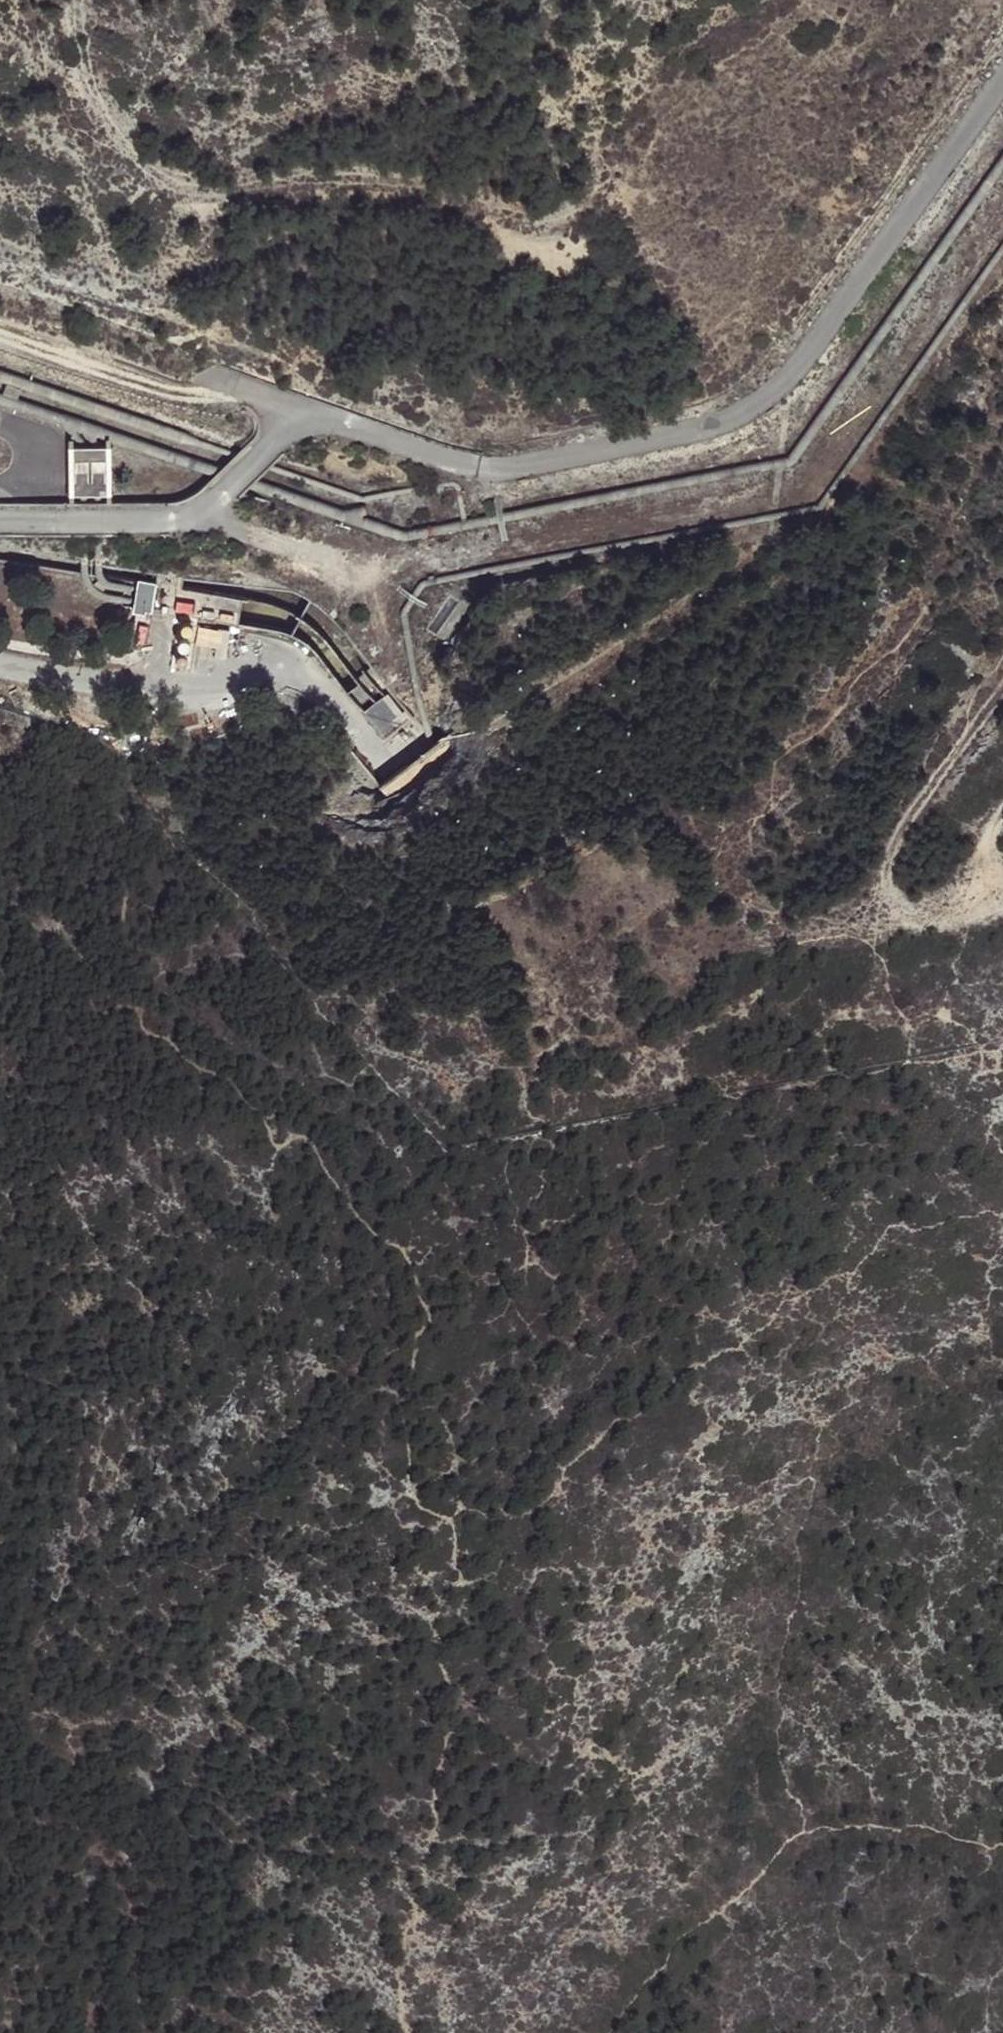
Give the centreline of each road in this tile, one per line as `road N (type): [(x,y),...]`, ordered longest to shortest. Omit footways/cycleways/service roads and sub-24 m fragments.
road 1 (track): [(1002,893),(918,913),(899,908),(888,863),(919,796),(1002,679)]
road 2 (track): [(0,334),(183,394),(238,391),(309,412)]

